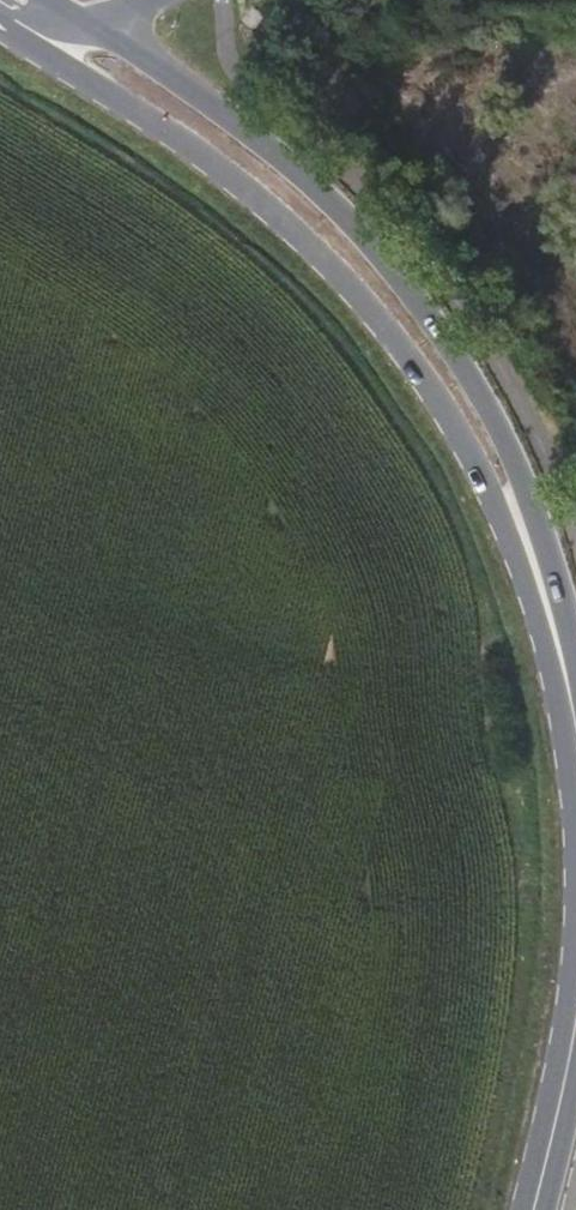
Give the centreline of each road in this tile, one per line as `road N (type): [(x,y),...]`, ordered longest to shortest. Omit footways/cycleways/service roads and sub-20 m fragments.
road 1 (secondary): [(1,20),(201,153),(286,221),(384,323),(458,429),(550,594)]
road 2 (secondary): [(550,594),(518,469),(462,359),(415,294),(326,195),(113,34)]
road 3 (secondary): [(575,1017),(536,1209)]
road 4 (secondary): [(550,594),(575,713)]

